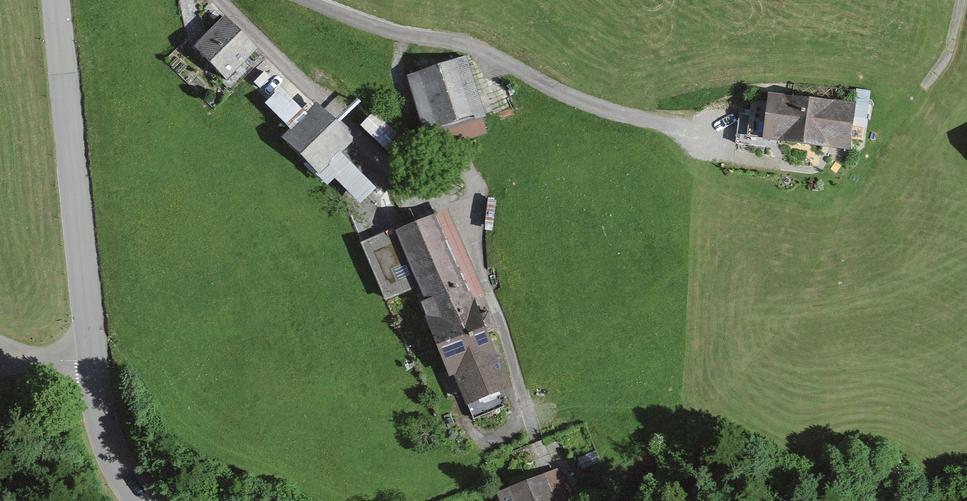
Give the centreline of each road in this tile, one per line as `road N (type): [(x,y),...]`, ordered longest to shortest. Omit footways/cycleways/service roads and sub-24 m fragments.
road 1 (unclassified): [(222,0),(432,199),(487,288),(537,440)]
road 2 (tertiary): [(94,360),(57,0)]
road 3 (tertiary): [(141,500),(114,460),(94,360)]

